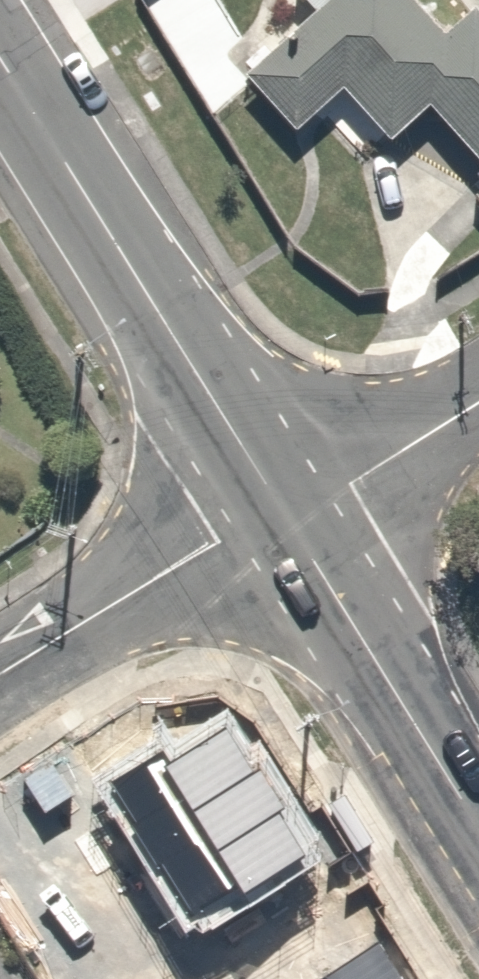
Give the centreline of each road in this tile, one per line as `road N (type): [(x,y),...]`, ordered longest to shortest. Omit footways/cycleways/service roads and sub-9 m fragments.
road 1 (secondary): [(0,52),(285,514)]
road 2 (secondary): [(285,514),(478,841)]
road 3 (residential): [(0,677),(222,541),(285,514)]
road 4 (residential): [(285,514),(478,403)]

